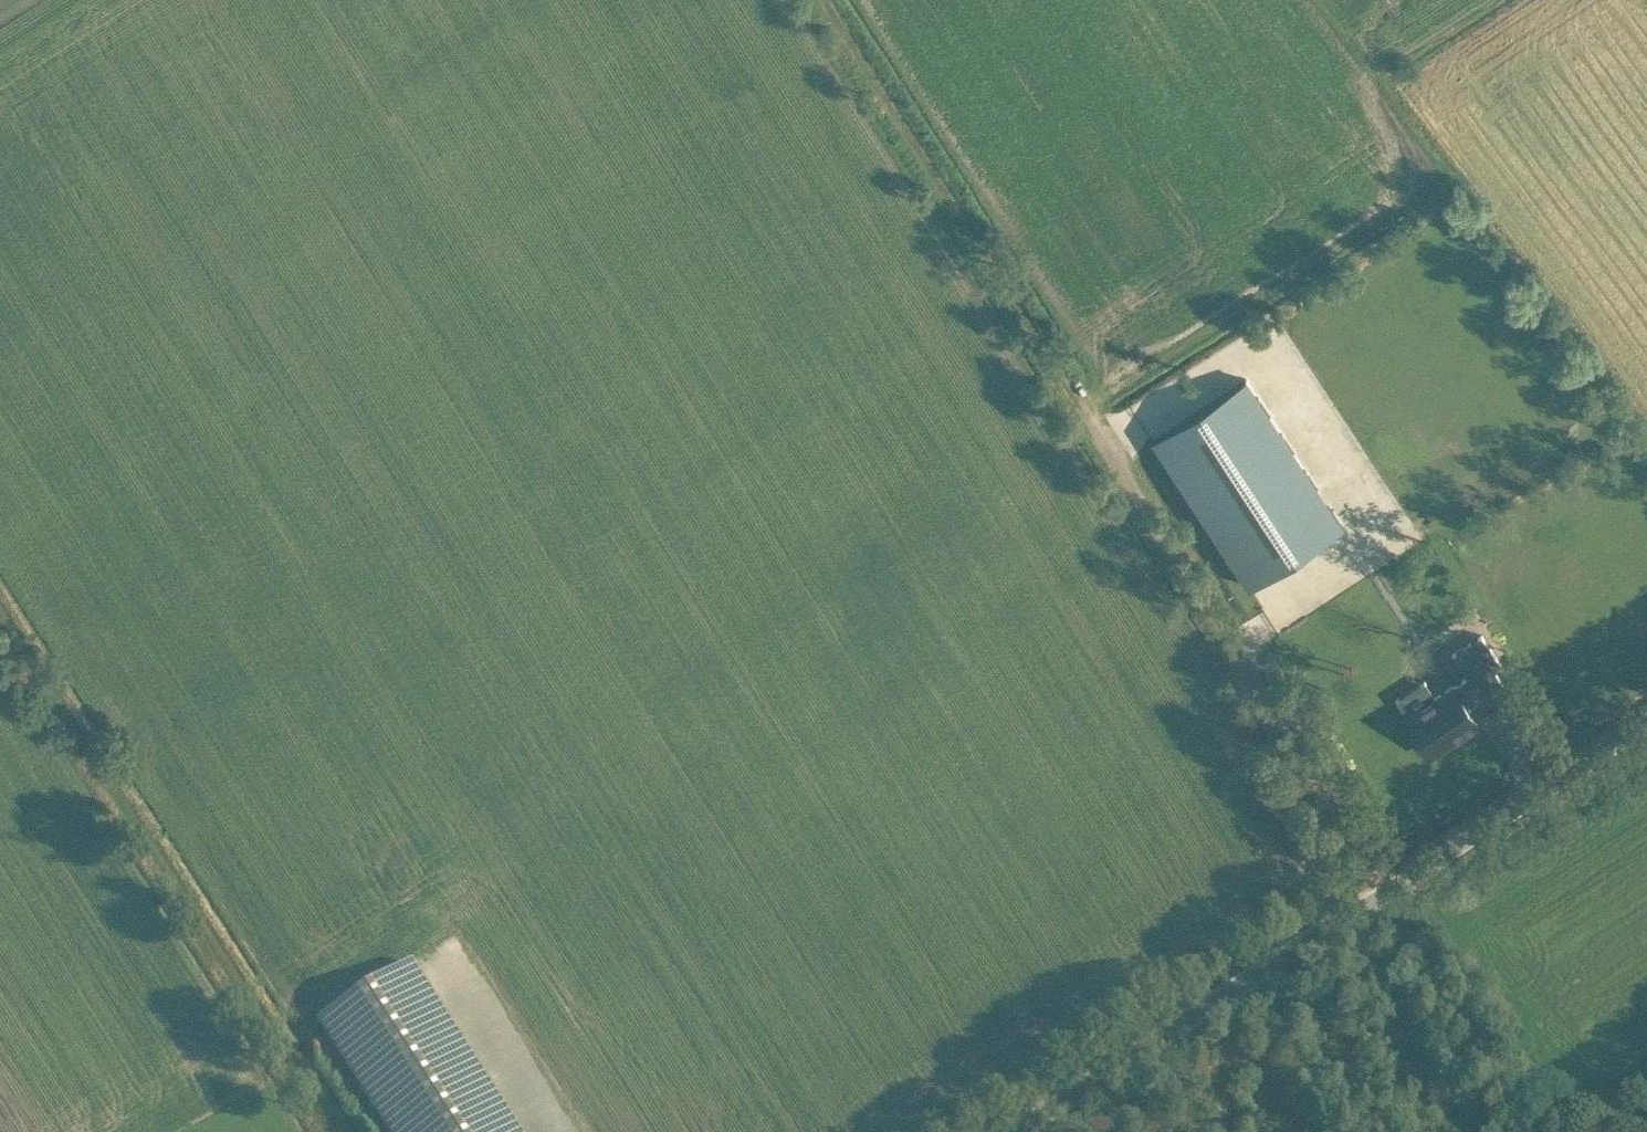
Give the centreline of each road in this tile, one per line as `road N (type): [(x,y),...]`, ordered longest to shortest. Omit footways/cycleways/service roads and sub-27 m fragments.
road 1 (track): [(1382,892),(1000,245),(844,0)]
road 2 (unclassified): [(1010,1131),(1646,720)]
road 3 (track): [(334,1131),(0,610)]
road 4 (track): [(1382,892),(1561,1131)]

